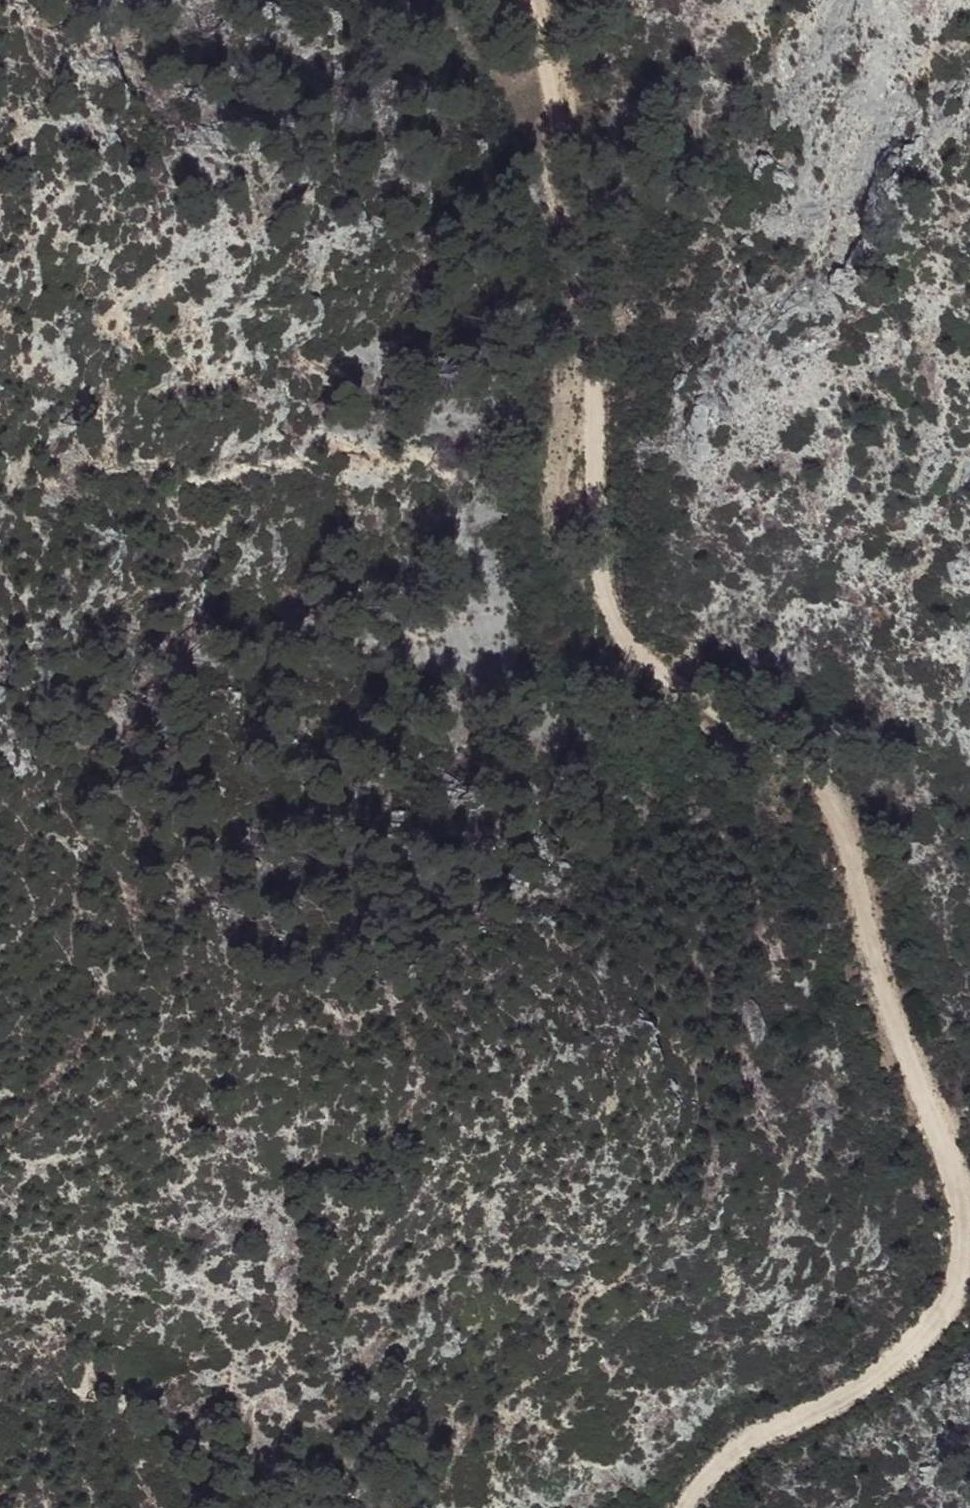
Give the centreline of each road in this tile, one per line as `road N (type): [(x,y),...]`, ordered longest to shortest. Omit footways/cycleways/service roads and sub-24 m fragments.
road 1 (track): [(525,0),(578,185),(596,350),(599,550),(612,614),(640,655),(832,791),(888,995)]
road 2 (track): [(691,1507),(730,1461),(820,1415),(929,1340),(952,1300),(965,1224),(960,1186),(888,995)]

